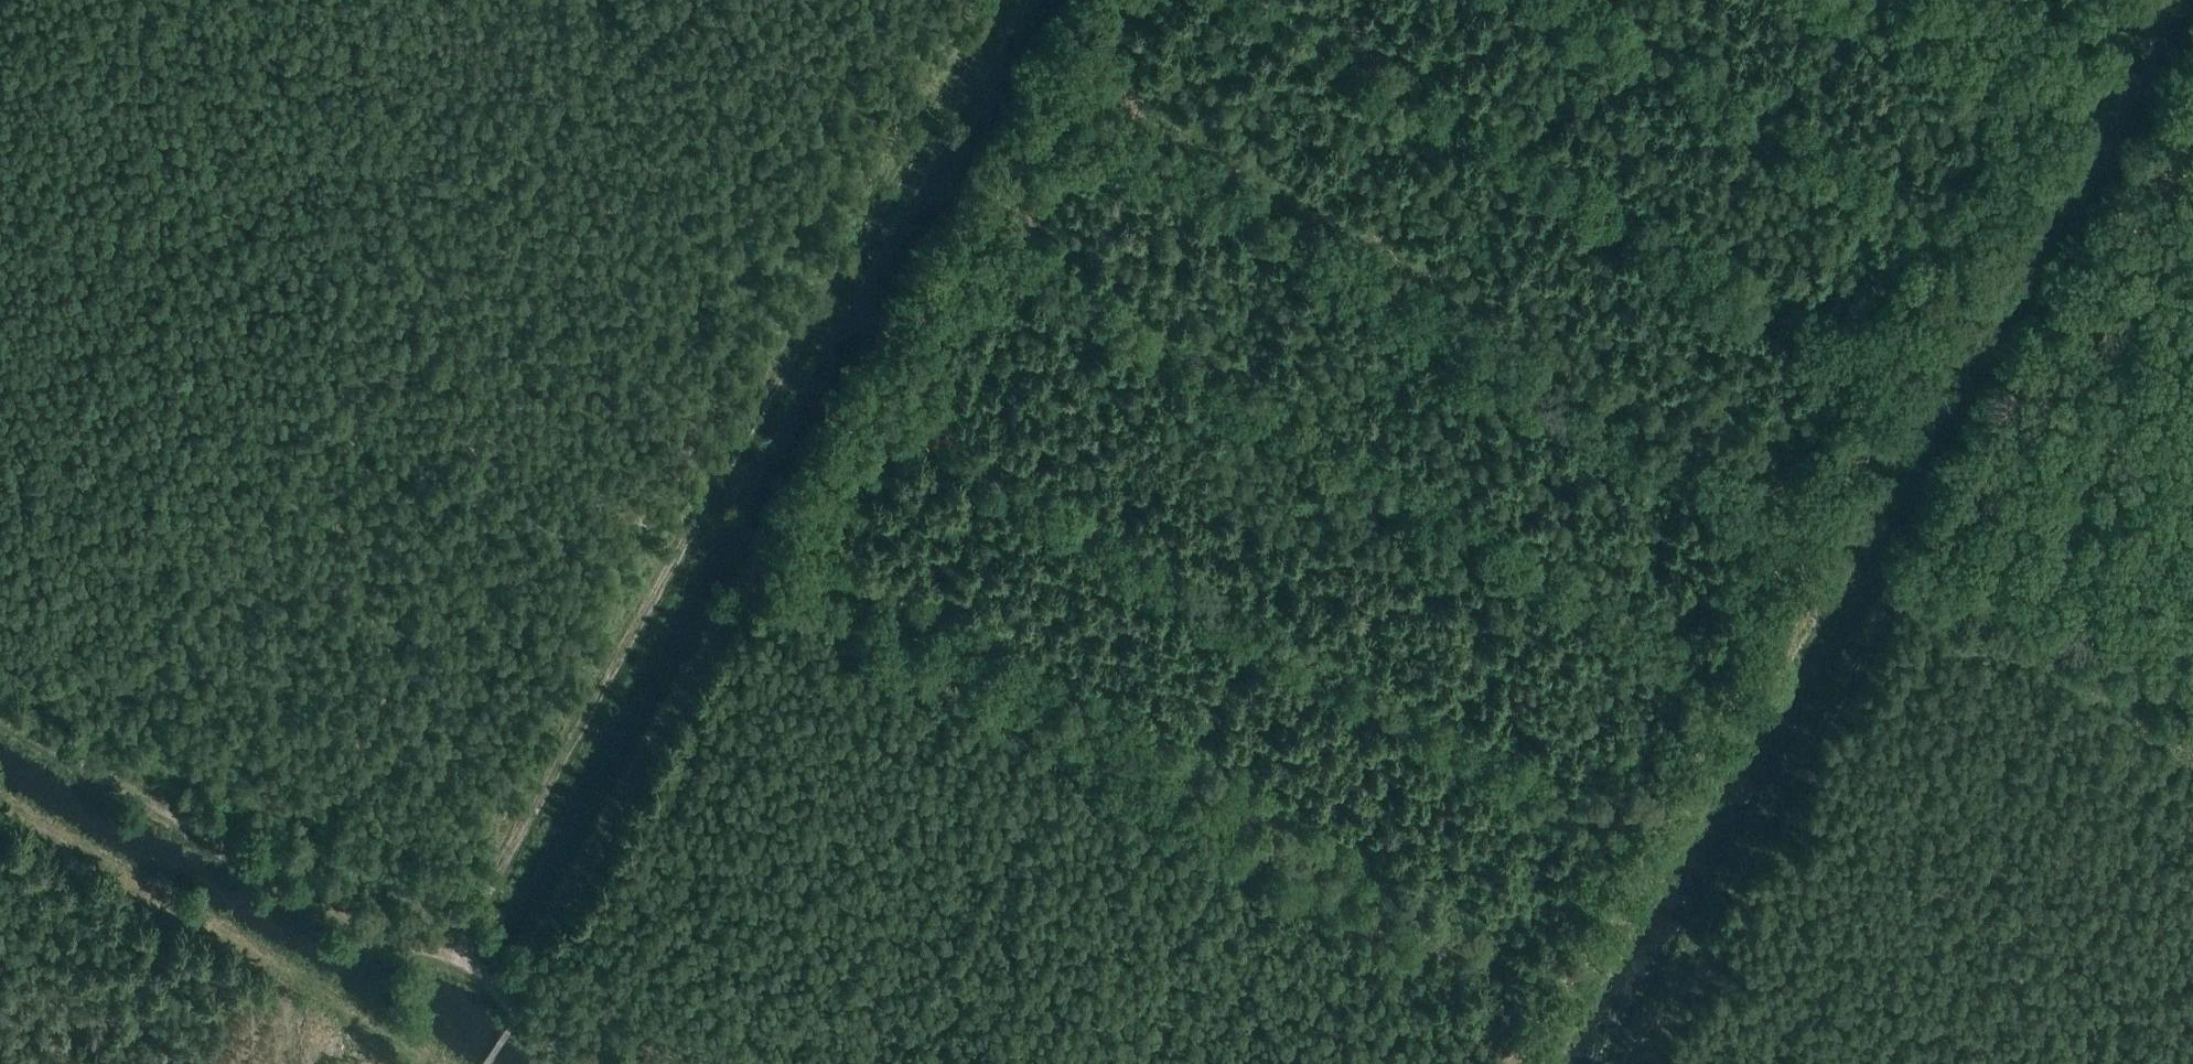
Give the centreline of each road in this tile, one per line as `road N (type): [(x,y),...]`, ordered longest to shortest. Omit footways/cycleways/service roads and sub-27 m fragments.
road 1 (track): [(1544,1063),(2161,0)]
road 2 (track): [(518,1018),(474,969),(357,925),(0,711)]

